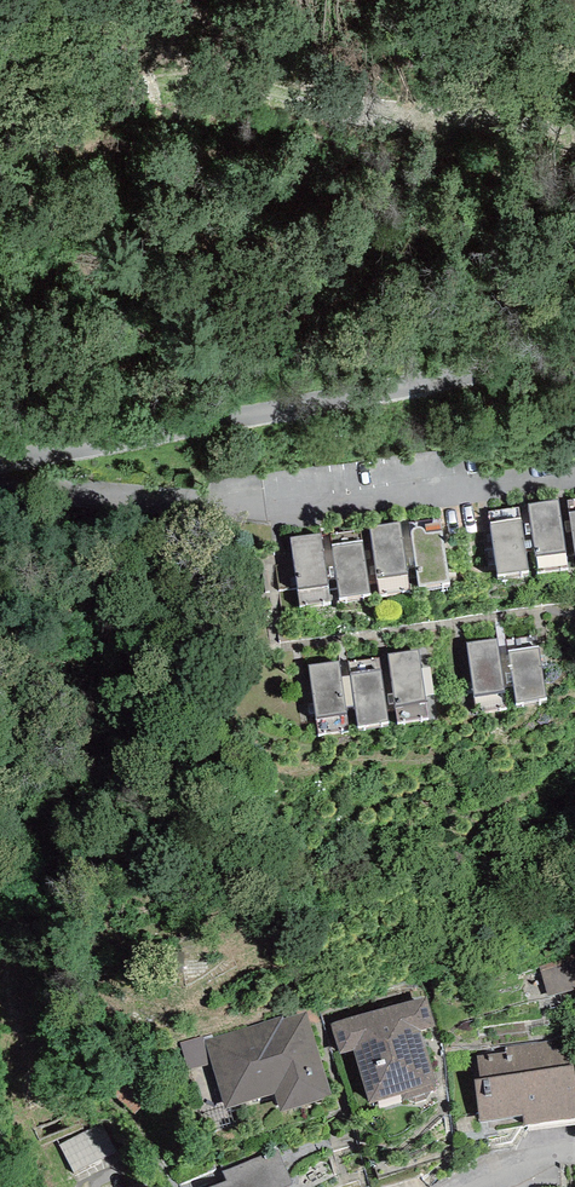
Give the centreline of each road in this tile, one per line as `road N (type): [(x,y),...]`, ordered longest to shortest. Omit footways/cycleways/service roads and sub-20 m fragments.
road 1 (residential): [(574,350),(204,419),(0,468)]

